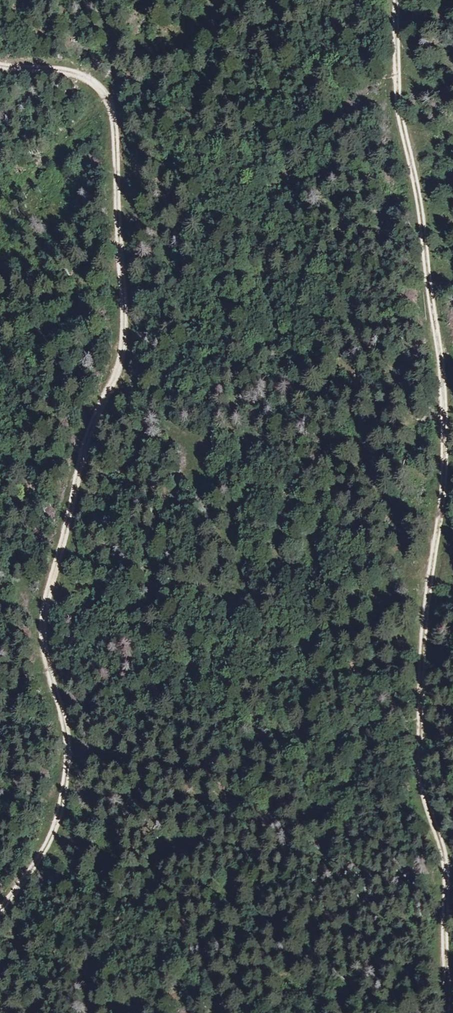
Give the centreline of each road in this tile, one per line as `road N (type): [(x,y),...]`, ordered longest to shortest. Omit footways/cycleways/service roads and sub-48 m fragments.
road 1 (track): [(398,0),(400,111),(443,377),(444,476),(424,625),(421,730),(427,804),(447,874),(445,1012)]
road 2 (track): [(0,67),(69,76),(108,100),(119,138),(125,307),(121,366),(90,431),(44,611),(45,654),(69,747),(63,800),(49,842),(0,912)]

